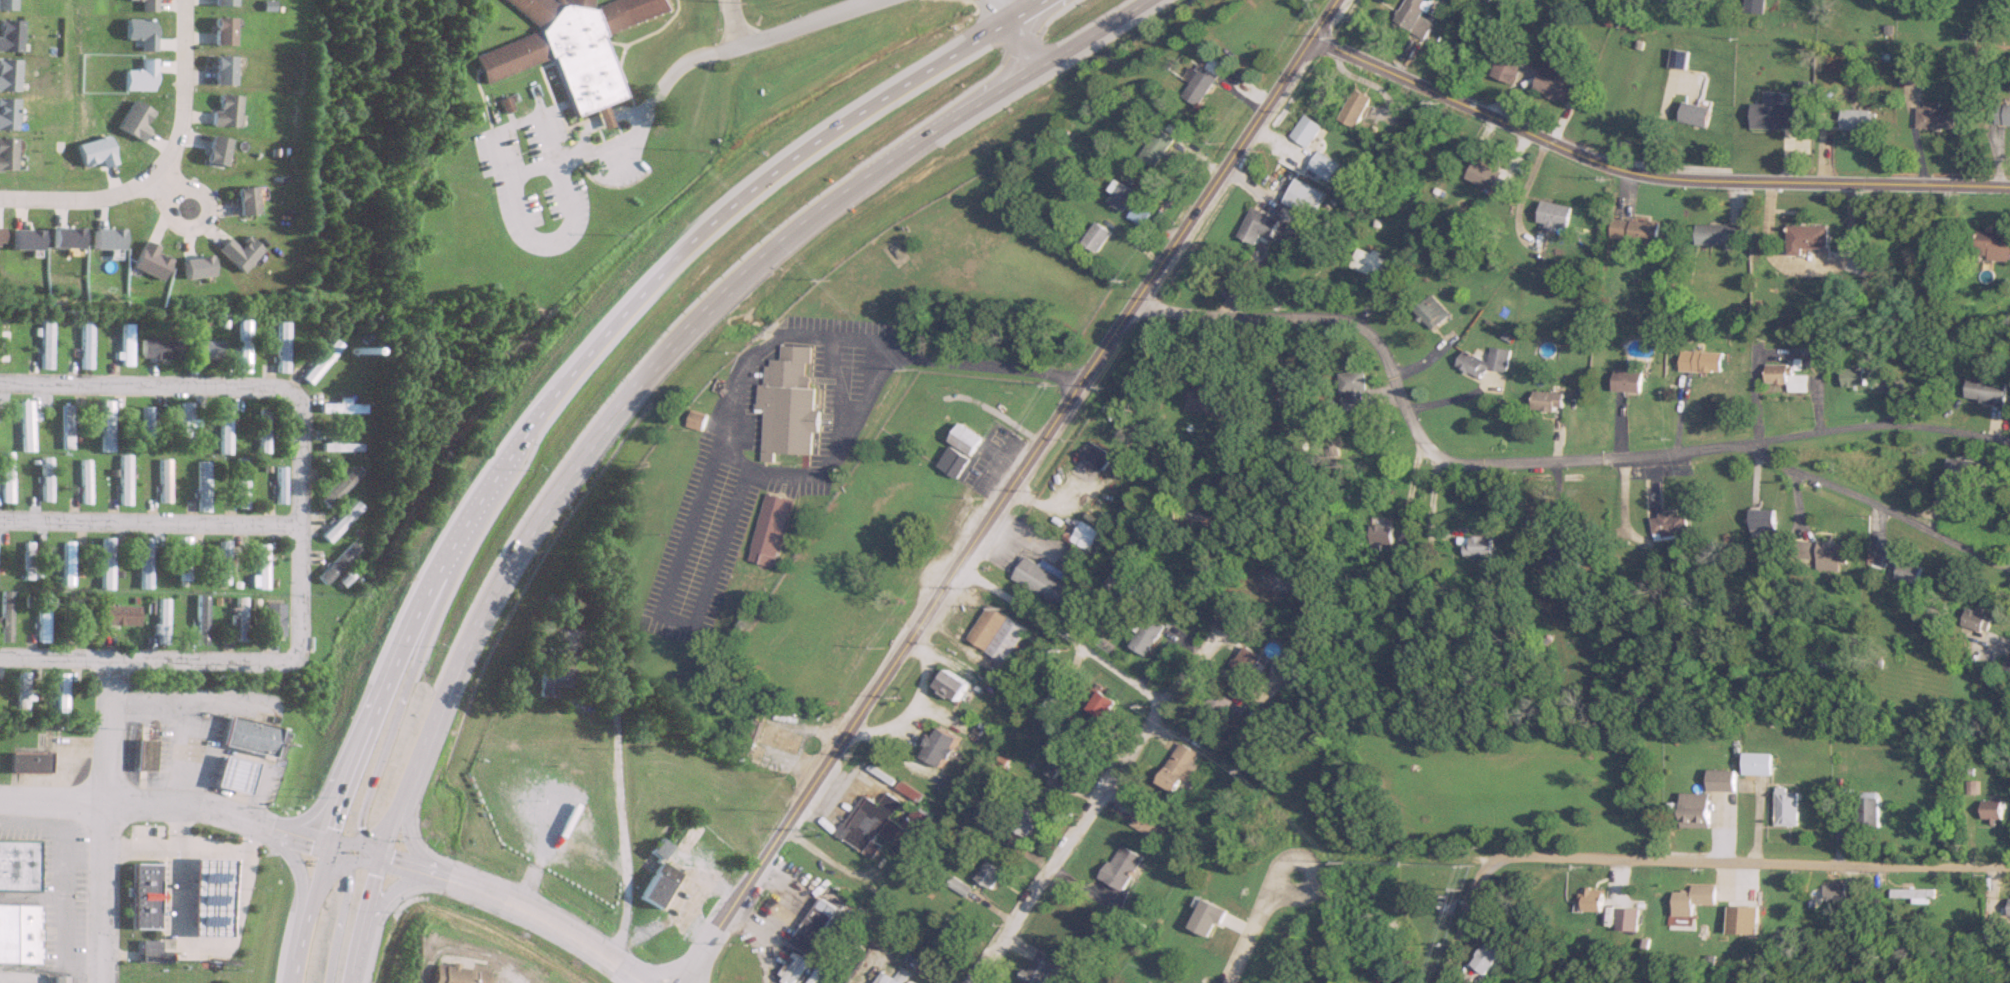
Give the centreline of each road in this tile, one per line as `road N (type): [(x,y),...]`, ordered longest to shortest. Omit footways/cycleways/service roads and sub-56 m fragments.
road 1 (trunk): [(381,858),(410,765),(474,618),(554,484),(652,361),(824,203),(1139,0)]
road 2 (residential): [(677,982),(966,568),(1081,379),(1312,36)]
road 3 (trunk): [(1035,0),(752,189),(585,353),(449,547),(362,734),(328,845)]
road 4 (residential): [(0,382),(275,387),(298,405),(295,645),(278,656),(0,662)]
road 5 (residential): [(2009,187),(1642,174),(1568,153),(1312,36)]
road 6 (residential): [(1134,300),(1178,314),(1356,326),(1386,356),(1422,442),(1450,462),(1750,445)]
road 7 (residential): [(1440,982),(1478,873),(1508,855),(2009,869)]
road 8 (residential): [(975,982),(1162,705),(1214,642)]
road 9 (trunk): [(461,528),(367,791),(360,827),(381,858)]
road 10 (residential): [(185,0),(180,110),(152,172),(122,188),(0,196)]
road 11 (residential): [(0,520),(297,525)]
road 12 (residential): [(620,149),(668,75),(694,58),(858,0)]
road 13 (residential): [(2009,564),(1750,445)]
road 14 (residential): [(276,830),(161,804),(0,803)]
road 15 (residential): [(1750,445),(1870,424),(2009,439)]
road 16 (residential): [(1162,705),(966,568)]
road 17 (secondary): [(638,982),(552,927),(434,872)]
road 18 (trunk): [(395,655),(312,810),(276,830)]
road 19 (residential): [(102,982),(109,804)]
road 20 (residential): [(1081,379),(910,358)]
road 21 (trunk): [(332,982),(348,877),(328,845)]
road 22 (trunk): [(328,845),(298,982)]
road 23 (residential): [(109,804),(106,664)]
road 24 (residential): [(1224,982),(1263,900),(1289,871)]
road 25 (trunk): [(355,982),(381,858)]

